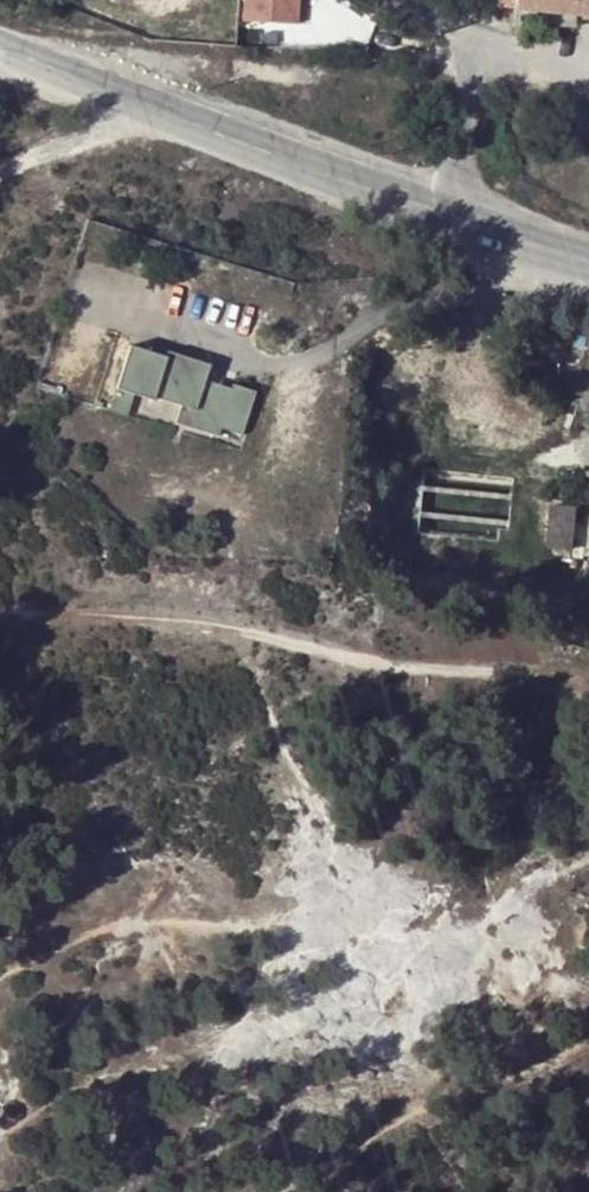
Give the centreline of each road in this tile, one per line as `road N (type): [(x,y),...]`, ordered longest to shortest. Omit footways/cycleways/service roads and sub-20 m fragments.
road 1 (tertiary): [(160,112),(449,221)]
road 2 (residential): [(449,221),(482,54),(395,0)]
road 3 (tertiary): [(0,48),(160,112)]
road 4 (residential): [(160,112),(0,172)]
road 5 (tertiary): [(449,221),(588,263)]

